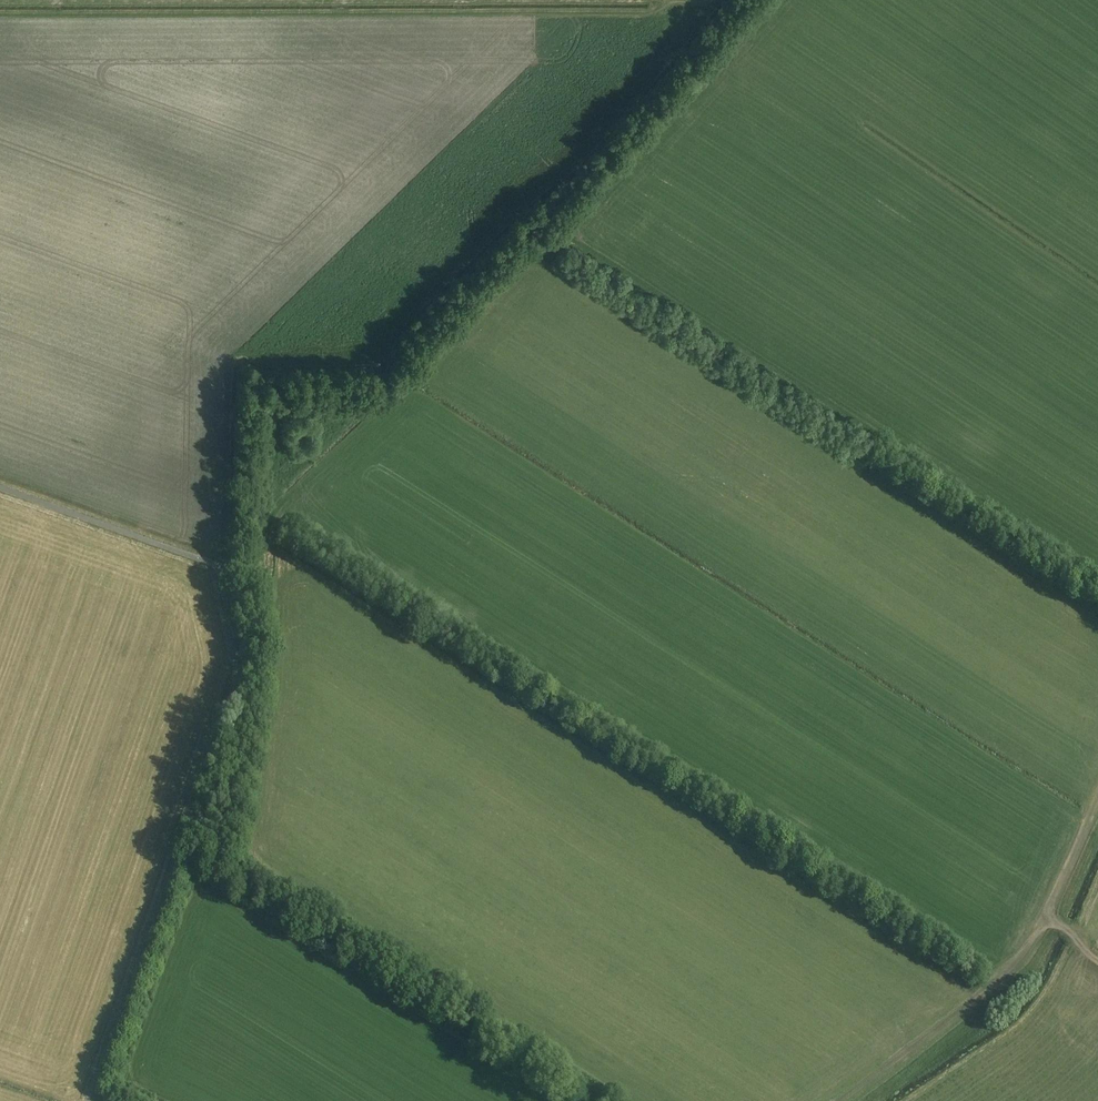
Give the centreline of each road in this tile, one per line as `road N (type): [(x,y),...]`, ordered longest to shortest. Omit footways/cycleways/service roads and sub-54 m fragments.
road 1 (unclassified): [(218,565),(0,487)]

